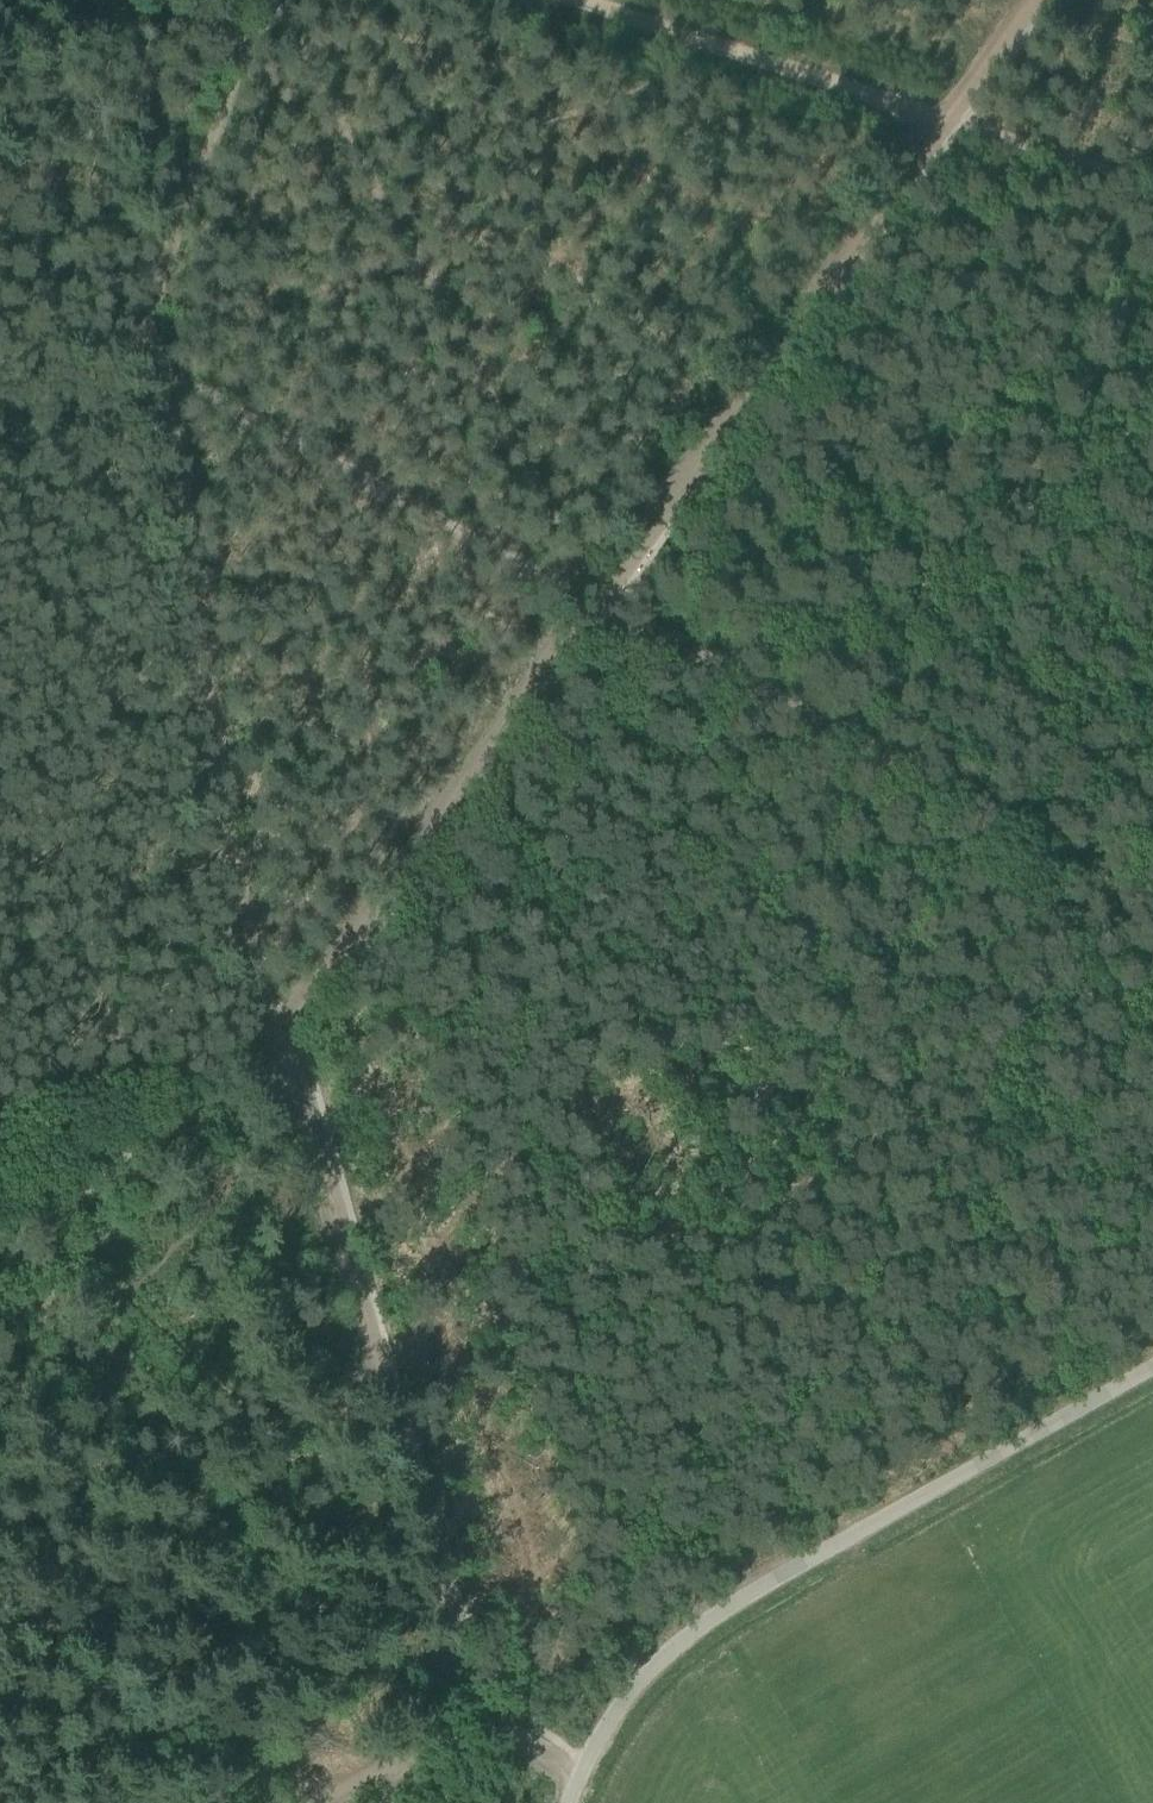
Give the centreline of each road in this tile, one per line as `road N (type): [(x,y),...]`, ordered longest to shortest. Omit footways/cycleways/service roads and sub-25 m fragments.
road 1 (track): [(276,1052),(258,1018),(165,405),(143,366),(136,331),(256,0)]
road 2 (track): [(462,1654),(473,1628),(582,1546),(633,1449),(775,1348),(834,1289),(919,1130),(995,1026),(1044,882),(1078,864)]
road 3 (track): [(276,1052),(306,1106),(462,1654),(496,1718),(576,1776)]
road 4 (unclassified): [(566,1802),(613,1713),(681,1636),(1152,1370)]
road 5 (track): [(1039,0),(607,598)]
road 6 (track): [(266,0),(592,595)]
road 7 (track): [(607,598),(127,358),(0,365)]
road 8 (track): [(558,0),(1152,182)]
road 9 (track): [(615,601),(1152,907)]
road 10 (track): [(607,598),(276,1052)]
road 11 (track): [(276,1052),(0,1226)]
road 12 (track): [(313,1802),(496,1718)]
road 13 (track): [(1152,759),(1078,864)]

